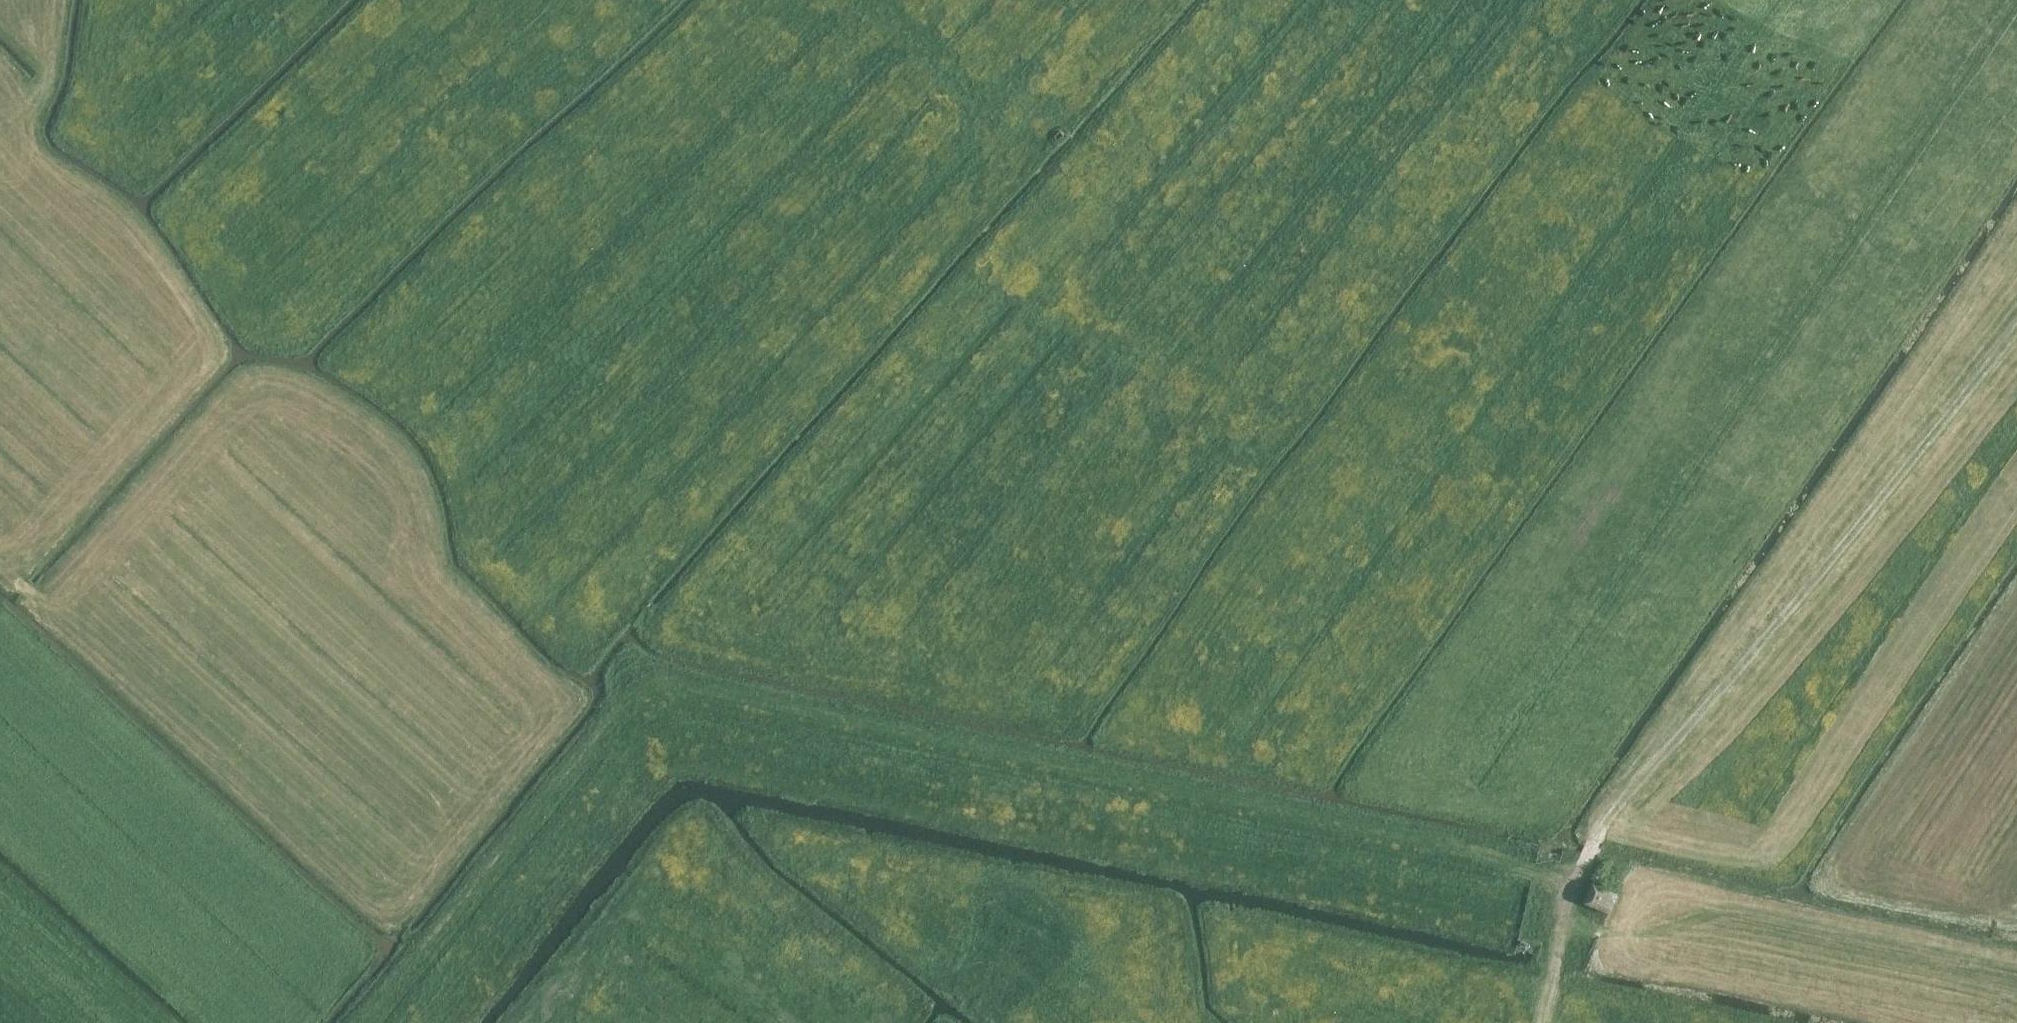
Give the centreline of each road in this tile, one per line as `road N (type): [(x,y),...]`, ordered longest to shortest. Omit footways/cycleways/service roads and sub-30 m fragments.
road 1 (track): [(2016,331),(1680,742),(1608,818),(1576,880),(693,702),(625,723),(390,1022)]
road 2 (track): [(1576,880),(1539,1022)]

